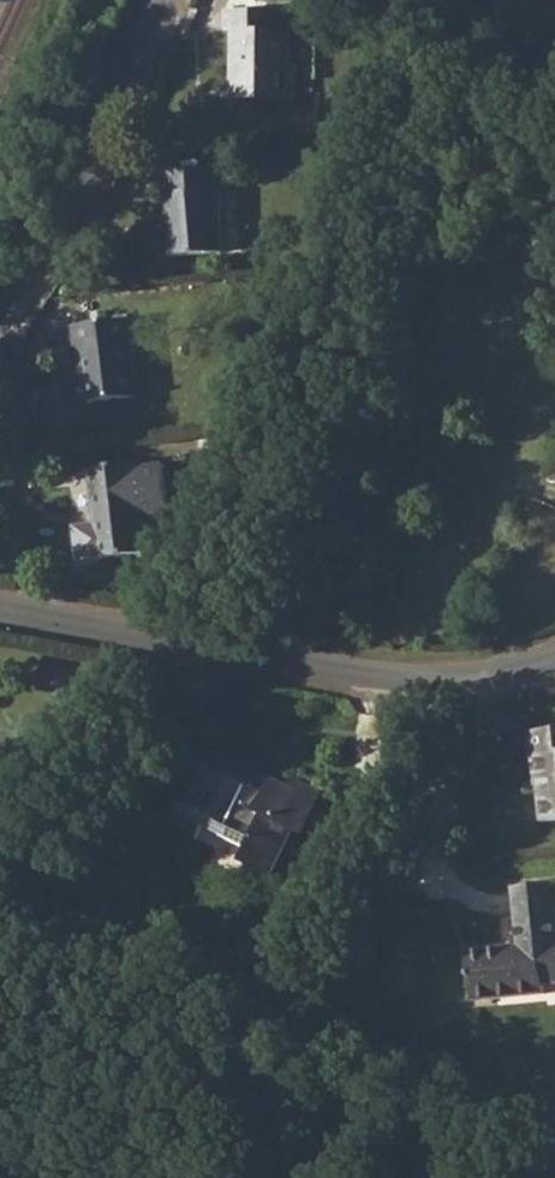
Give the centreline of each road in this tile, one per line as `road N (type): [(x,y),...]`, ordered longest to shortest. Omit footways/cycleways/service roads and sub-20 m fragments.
road 1 (residential): [(0,612),(414,678),(497,673),(554,658)]
road 2 (residential): [(0,303),(155,0)]

